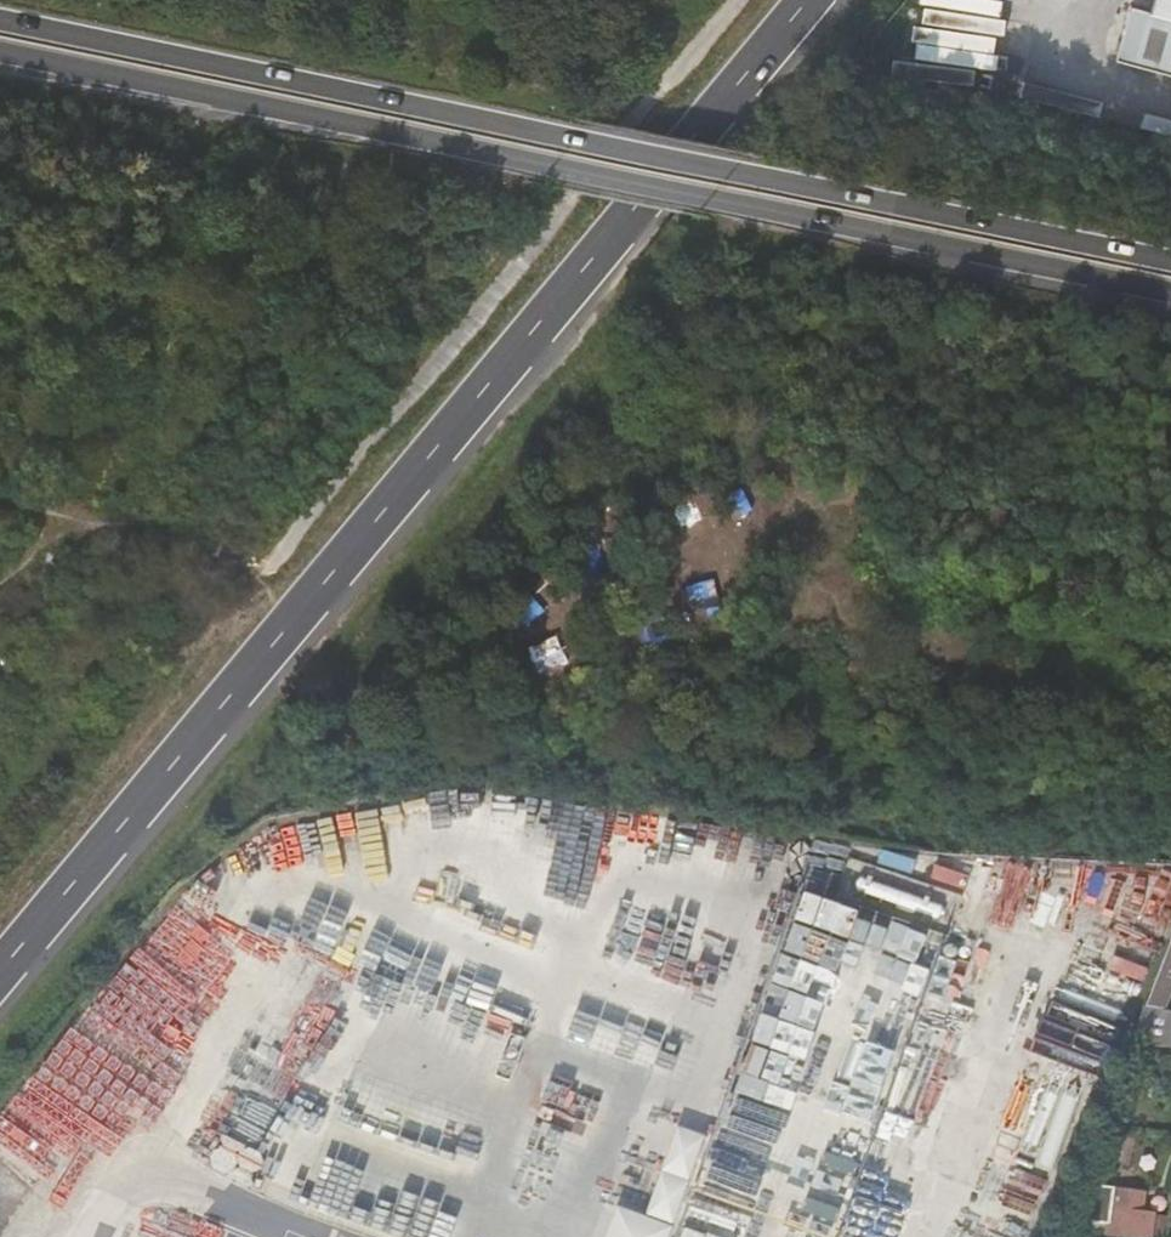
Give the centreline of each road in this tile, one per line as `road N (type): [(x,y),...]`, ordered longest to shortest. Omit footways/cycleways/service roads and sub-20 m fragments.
road 1 (trunk): [(0,973),(811,0)]
road 2 (motorway): [(0,50),(1170,292)]
road 3 (motorway): [(1170,271),(0,30)]
road 4 (track): [(733,0),(268,563),(65,520),(0,576)]

